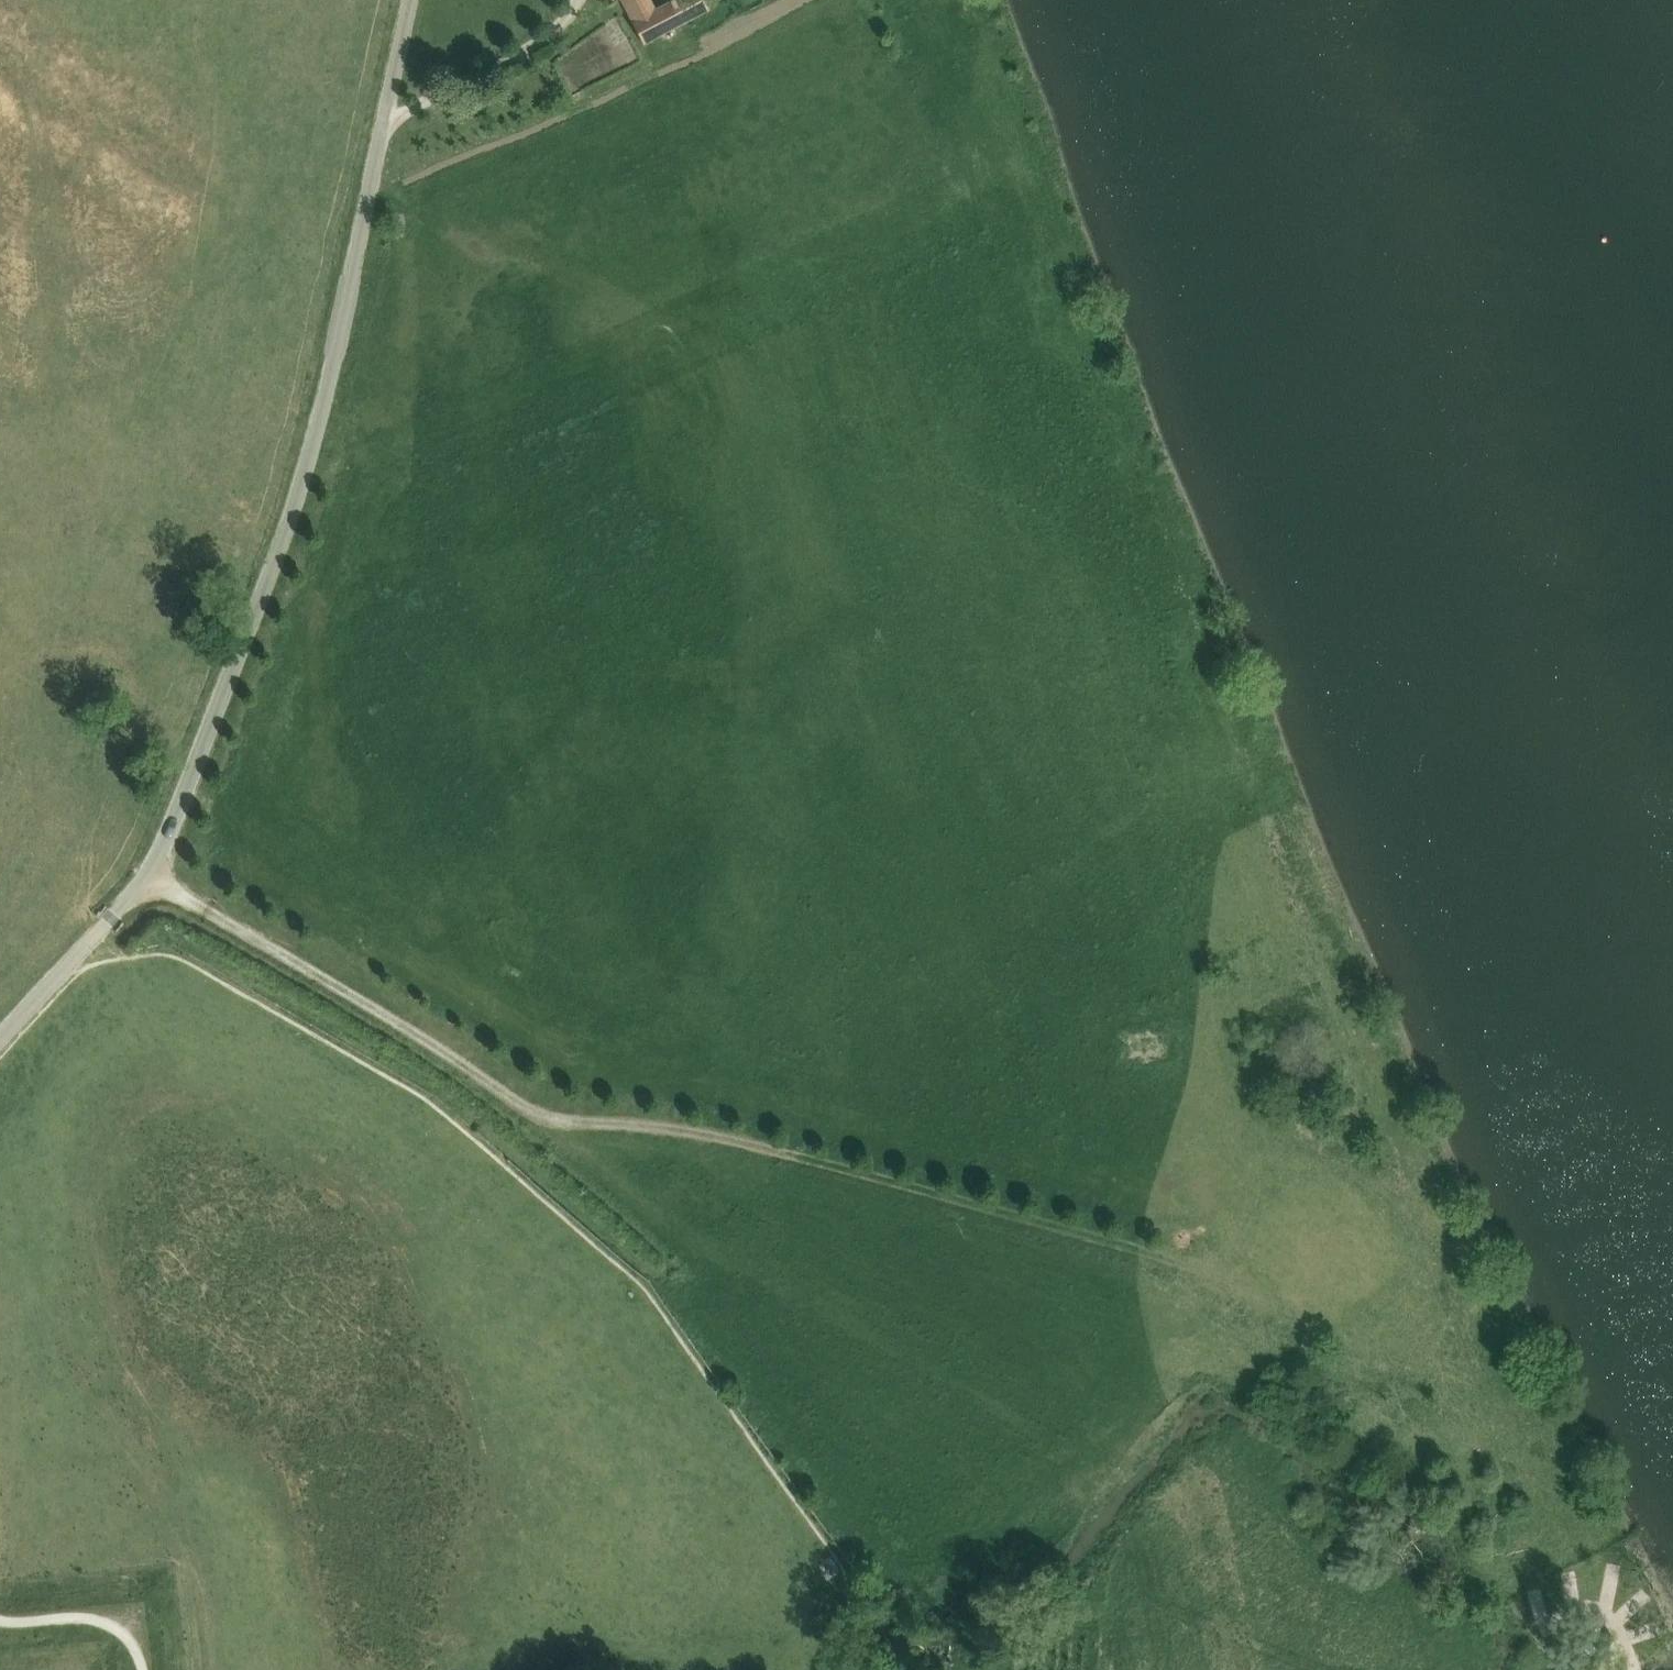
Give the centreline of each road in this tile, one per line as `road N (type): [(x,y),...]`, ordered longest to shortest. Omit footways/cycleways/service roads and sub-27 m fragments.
road 1 (unclassified): [(0,1039),(147,875),(173,822),(294,509),(415,0)]
road 2 (track): [(147,875),(381,1011),(528,1111),(574,1124),(662,1126),(736,1141),(1168,1257)]

